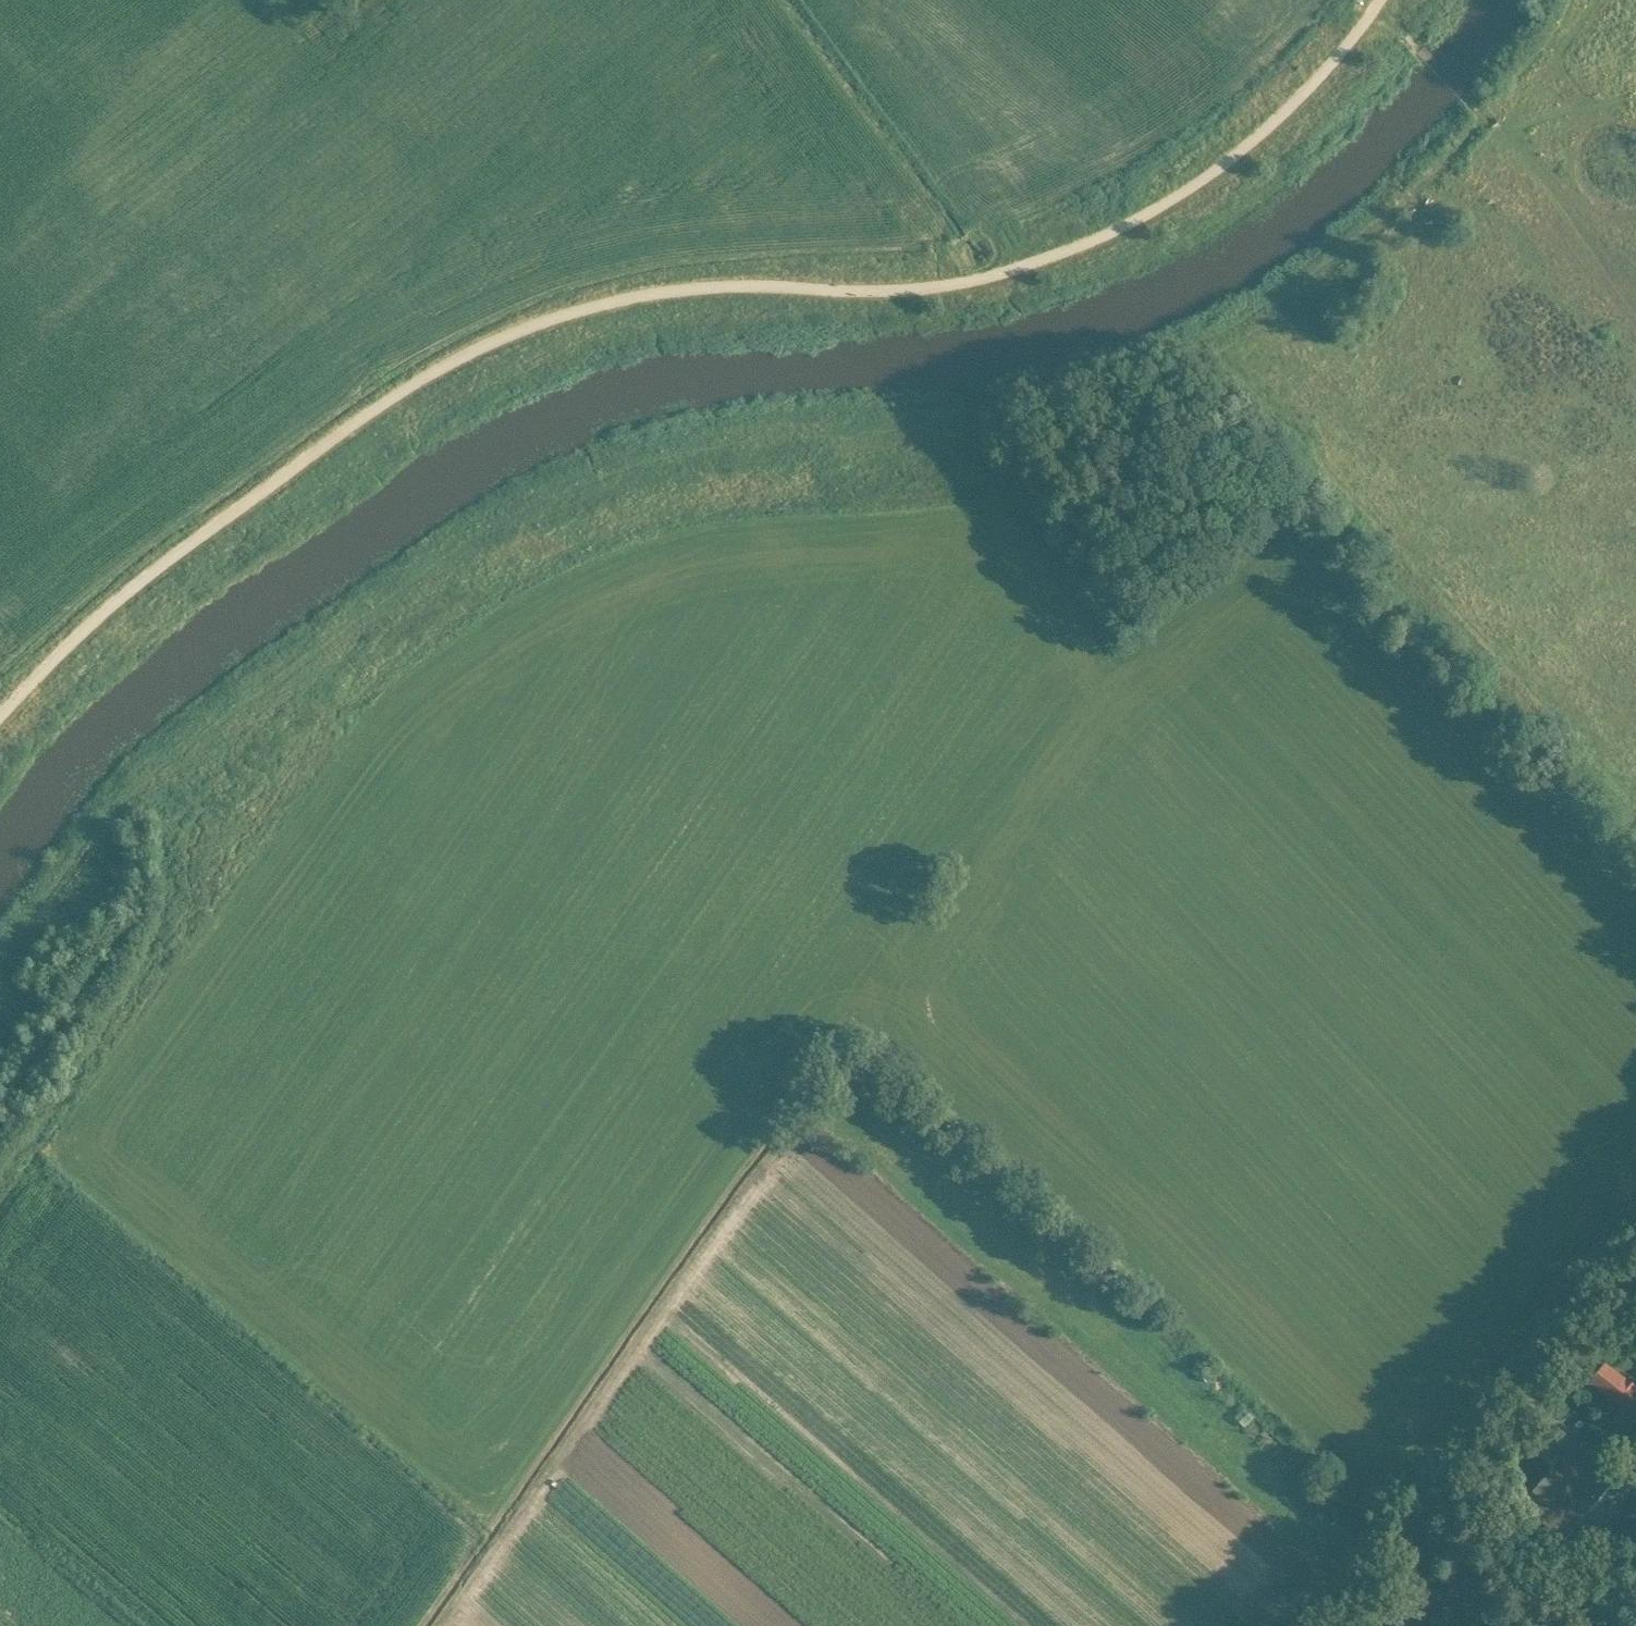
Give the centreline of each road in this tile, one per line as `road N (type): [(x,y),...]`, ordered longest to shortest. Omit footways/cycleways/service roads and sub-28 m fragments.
road 1 (track): [(1483,121),(1327,272),(1231,329),(959,423),(772,433),(595,465),(458,537),(167,757),(56,885),(0,977)]
road 2 (track): [(1635,1251),(1429,1484)]
road 3 (track): [(1429,1484),(1594,1625)]
road 4 (track): [(1429,1484),(1314,1625)]

